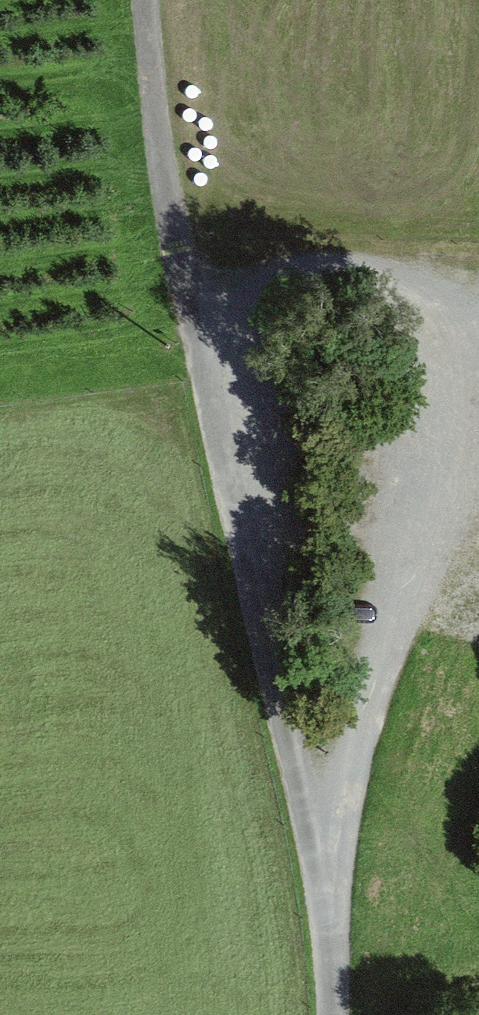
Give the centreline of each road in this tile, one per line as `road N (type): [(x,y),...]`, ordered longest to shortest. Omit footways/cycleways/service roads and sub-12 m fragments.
road 1 (track): [(195,319),(319,850)]
road 2 (track): [(147,0),(157,123),(195,319)]
road 3 (residential): [(332,1014),(319,850)]

